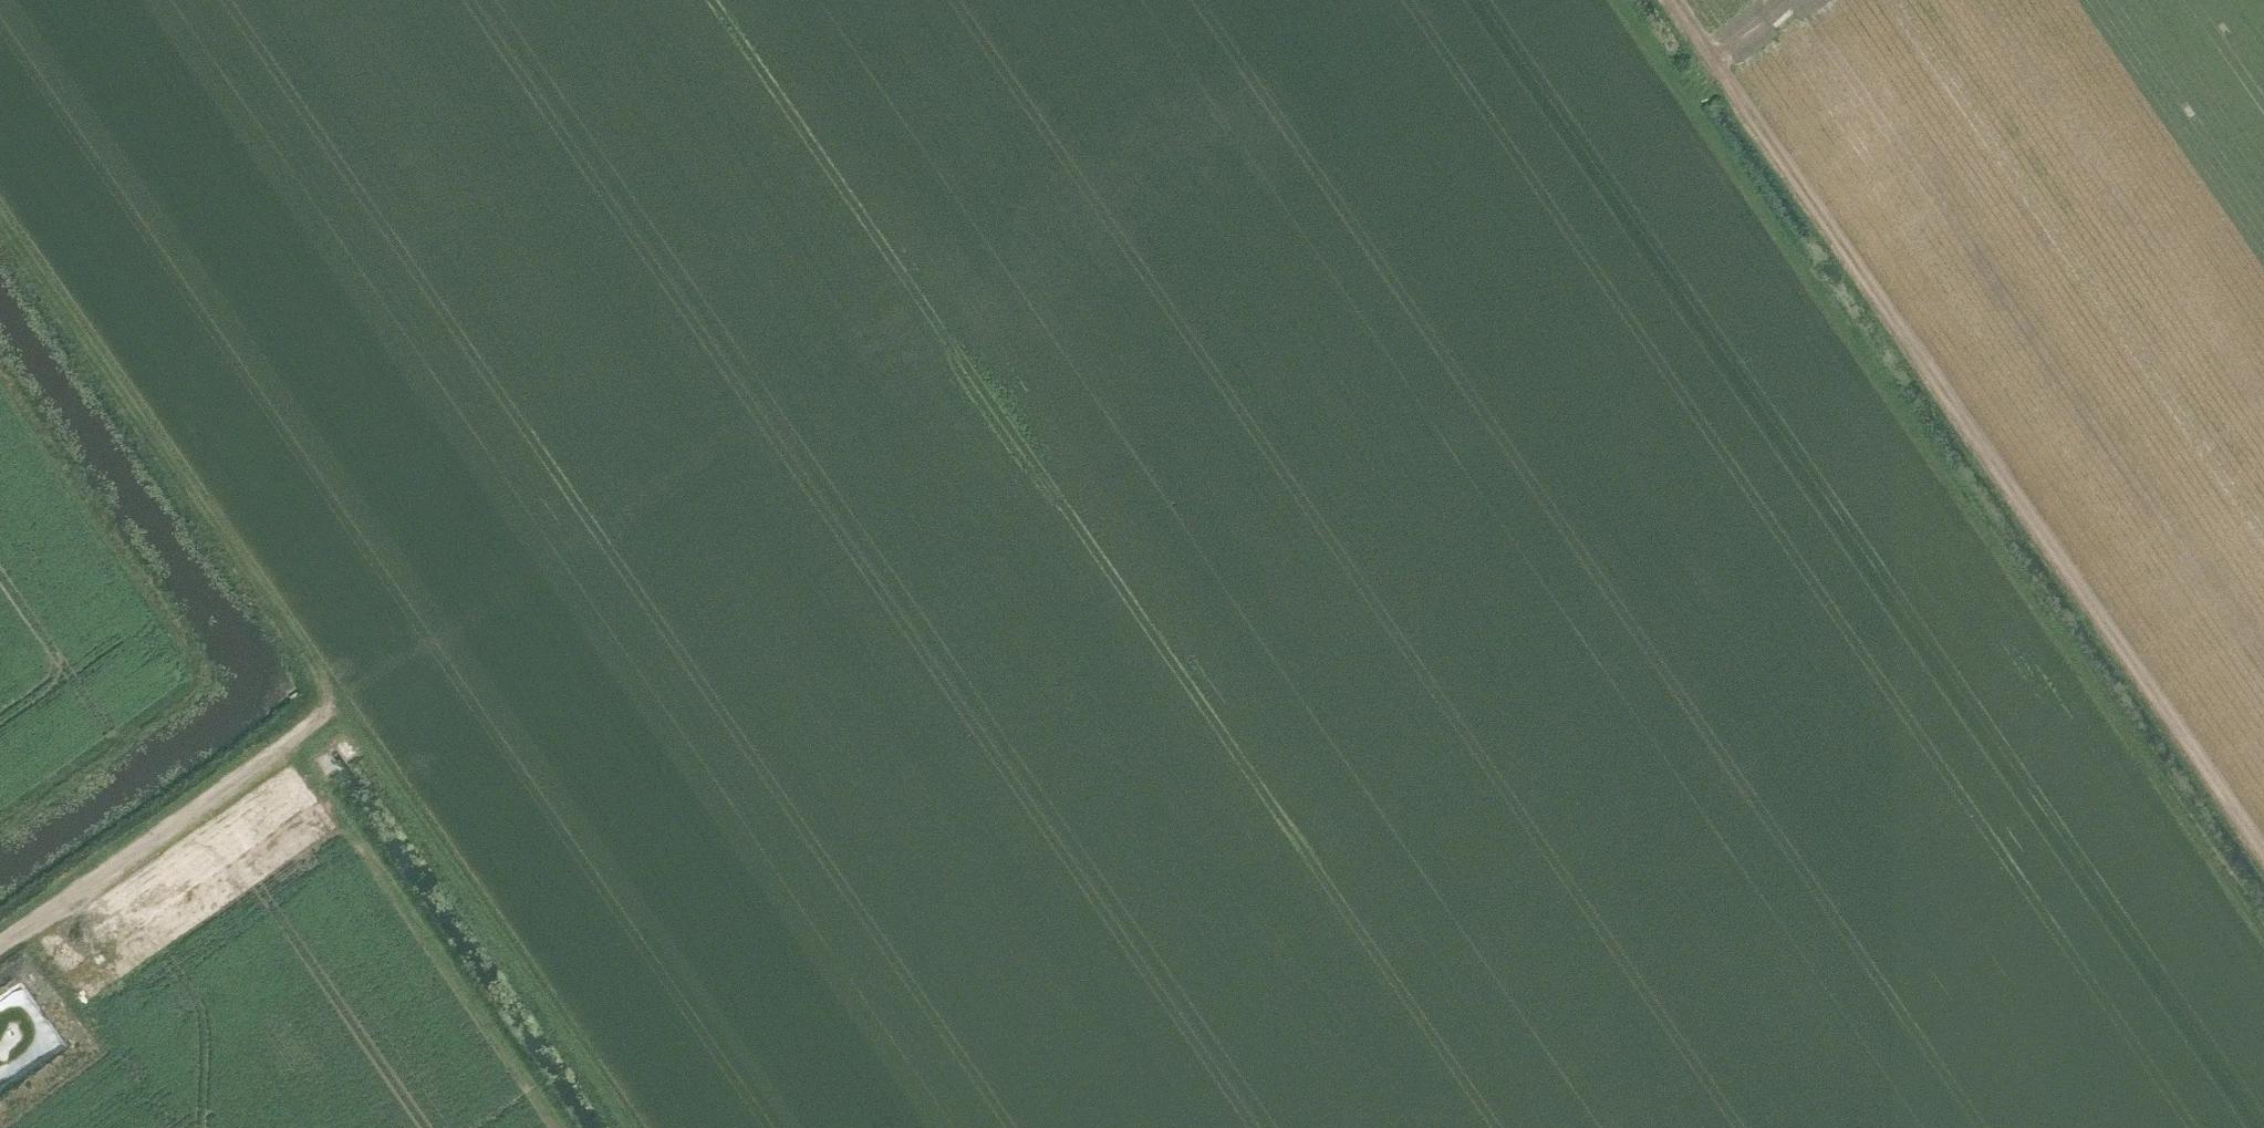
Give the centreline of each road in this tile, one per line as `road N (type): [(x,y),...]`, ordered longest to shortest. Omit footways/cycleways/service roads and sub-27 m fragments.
road 1 (track): [(1675,0),(2263,845)]
road 2 (track): [(0,942),(326,712)]

